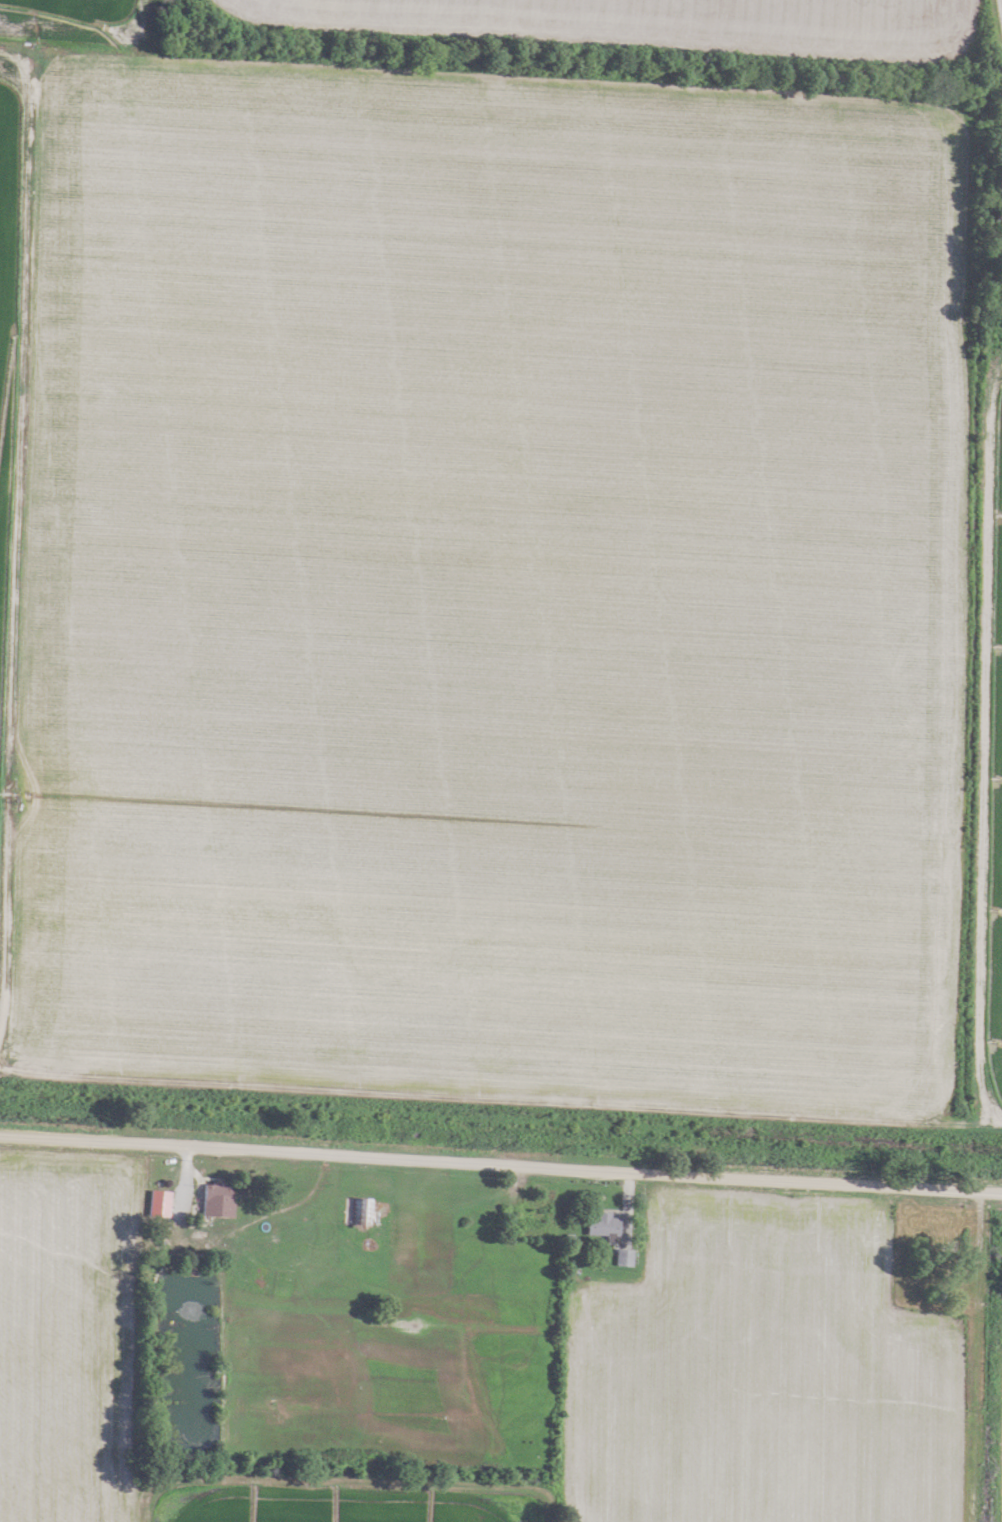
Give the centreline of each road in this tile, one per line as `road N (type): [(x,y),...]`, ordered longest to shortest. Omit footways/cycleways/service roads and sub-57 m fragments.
road 1 (residential): [(1001,1193),(0,1135)]

